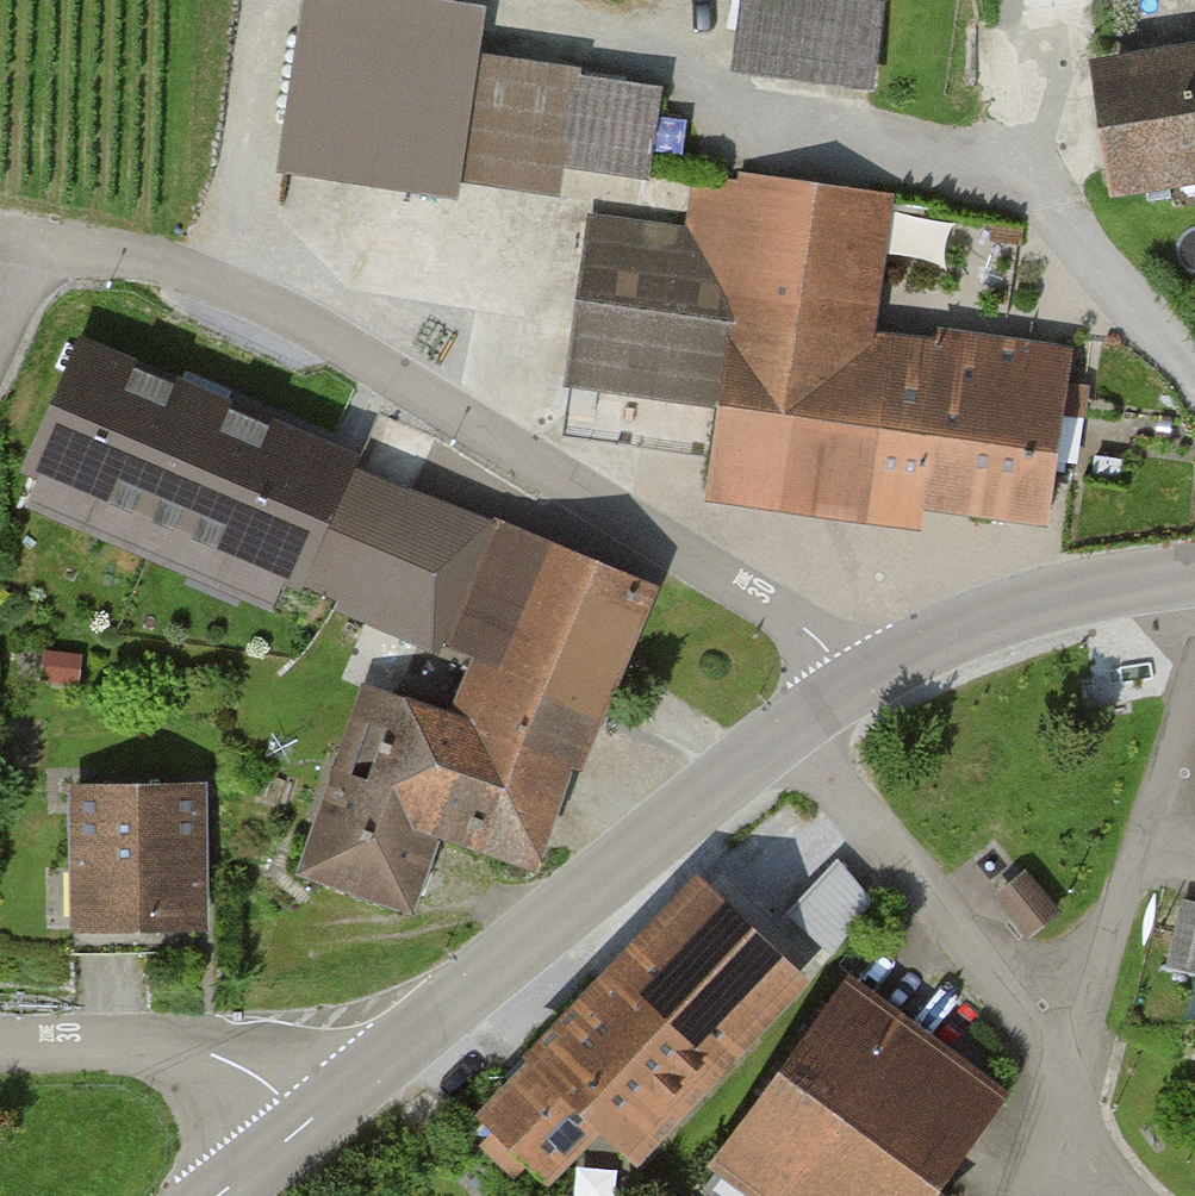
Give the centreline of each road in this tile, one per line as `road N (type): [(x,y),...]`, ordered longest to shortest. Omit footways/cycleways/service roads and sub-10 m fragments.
road 1 (residential): [(853,685),(802,624),(241,307),(0,239)]
road 2 (track): [(1194,396),(1036,181),(720,101),(674,34),(459,0)]
road 3 (tertiary): [(853,685),(784,732),(307,1124)]
road 4 (tertiary): [(1194,574),(1004,614),(853,685)]
road 5 (unclassified): [(307,1124),(252,1075),(175,1046),(0,1049)]
road 6 (track): [(283,0),(241,307)]

